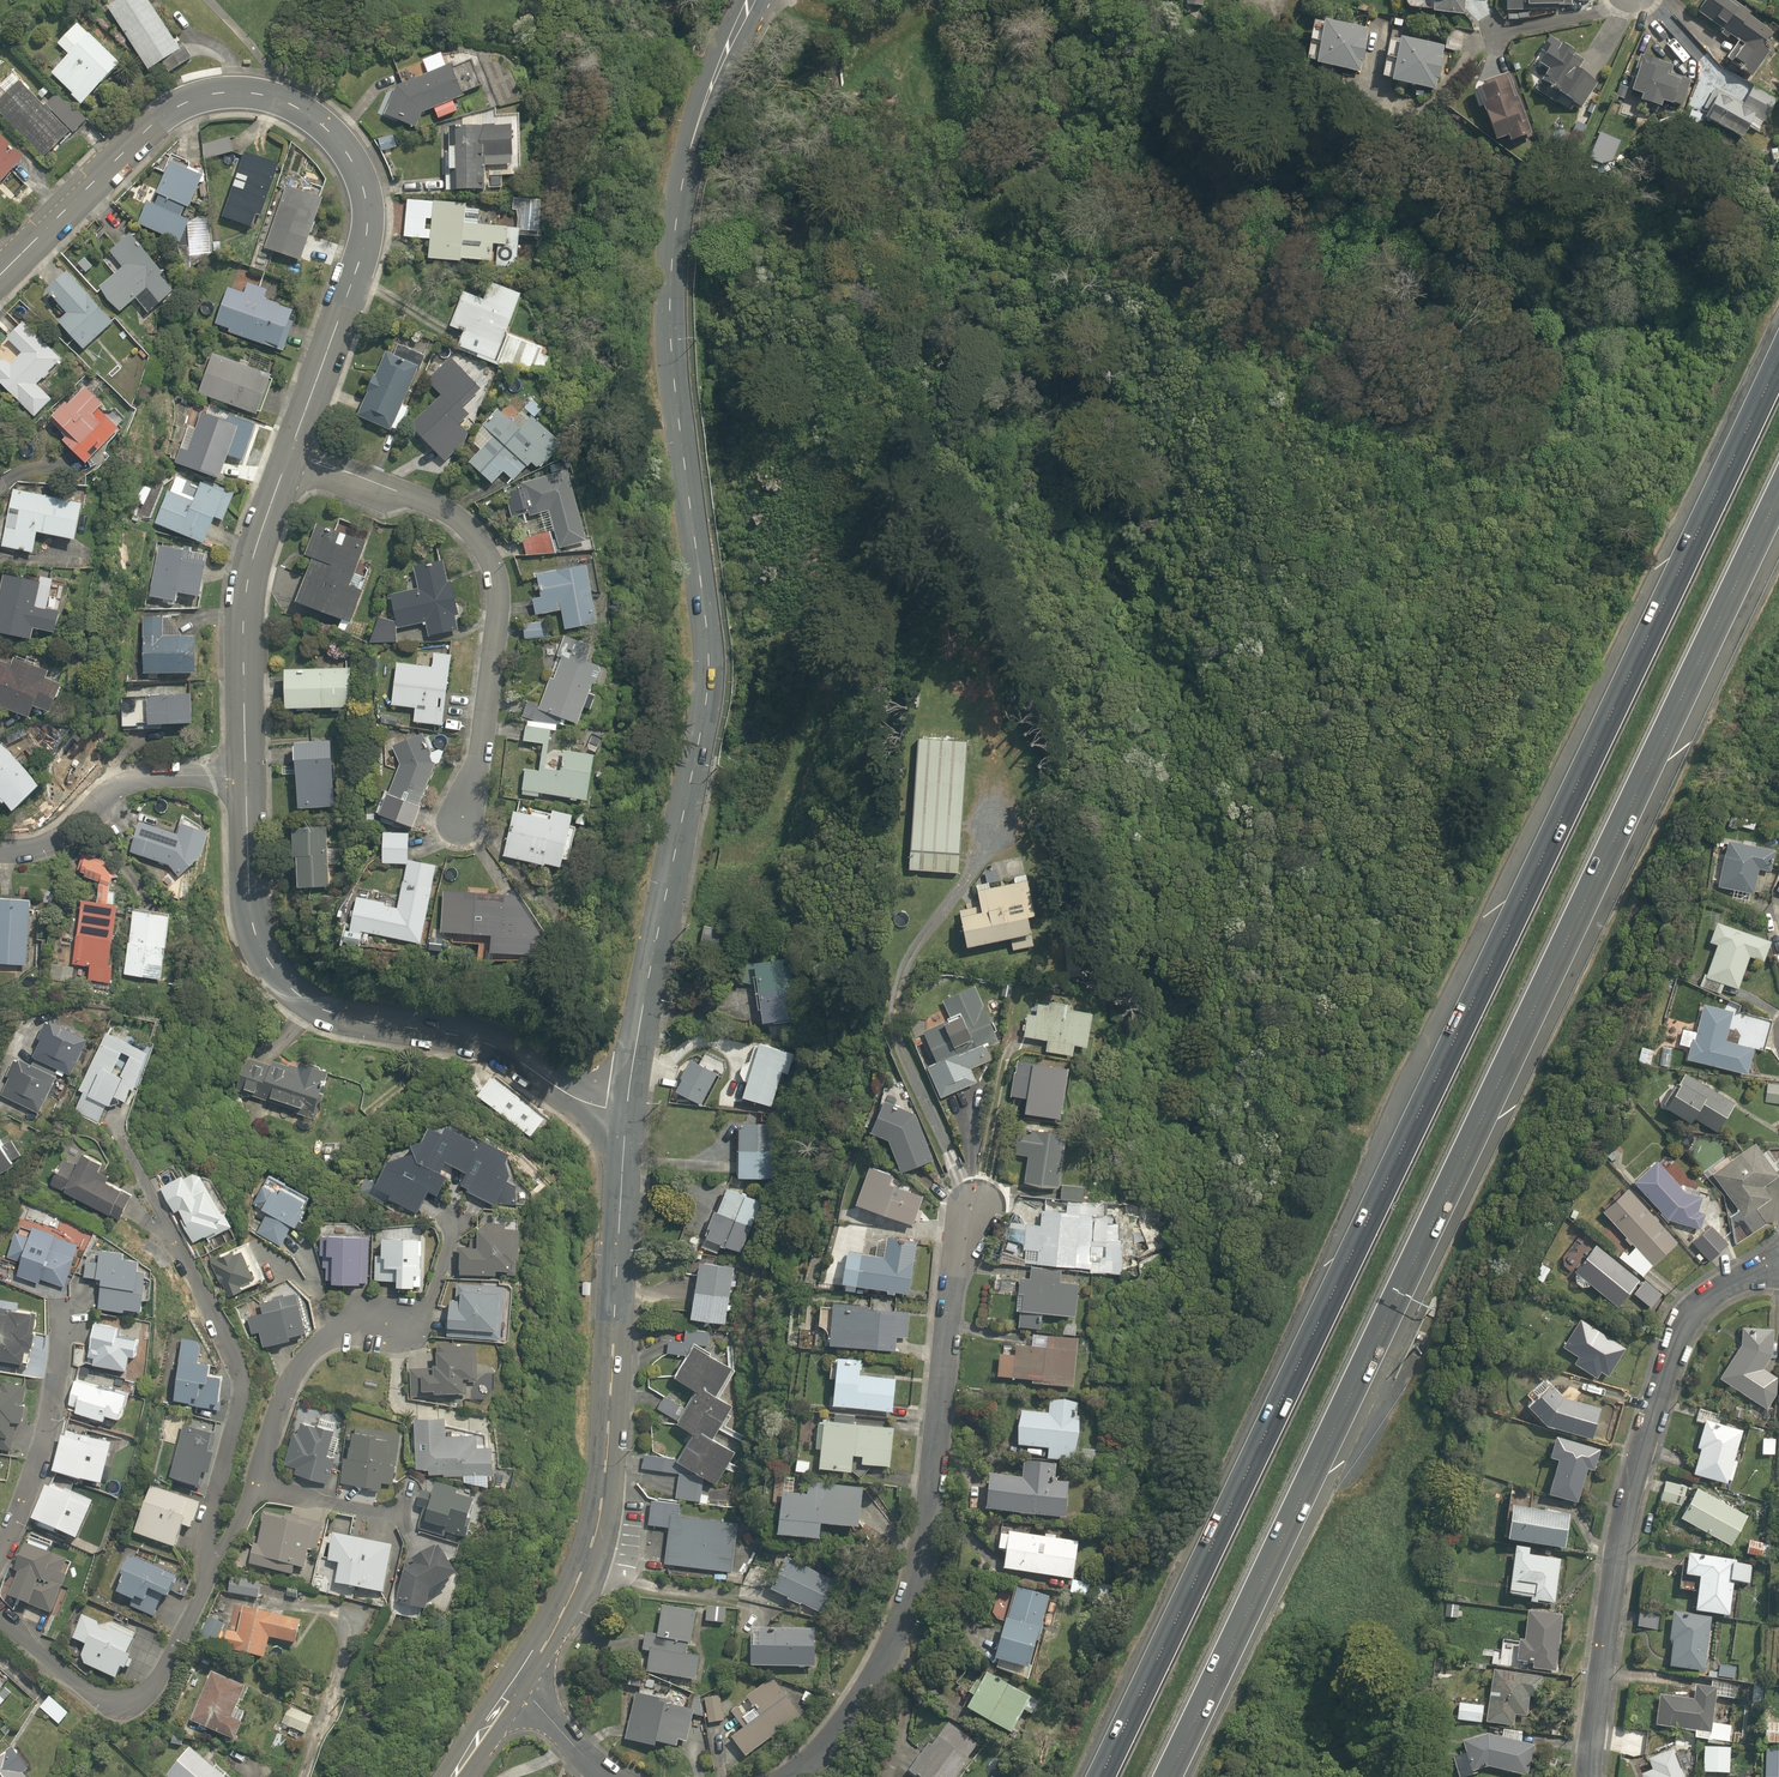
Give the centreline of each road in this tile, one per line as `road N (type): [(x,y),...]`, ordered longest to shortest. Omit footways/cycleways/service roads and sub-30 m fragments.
road 1 (motorway): [(1101,1776),(1778,356)]
road 2 (motorway): [(1778,494),(1164,1776)]
road 3 (secondary): [(626,1113),(711,655),(675,334),(675,242),(690,150),(752,0)]
road 4 (tertiary): [(0,275),(188,101),(241,93),(284,100),(351,157),(368,216),(292,451)]
road 5 (secondary): [(511,1693),(602,1543),(626,1113)]
road 6 (residential): [(798,1776),(862,1711),(918,1580),(965,1214)]
road 7 (tertiary): [(247,780),(250,903),(269,962),(287,984),(370,1023),(517,1062),(626,1113)]
road 8 (residential): [(1589,1776),(1618,1561),(1679,1335),(1705,1300),(1778,1264)]
road 9 (residential): [(470,822),(499,610),(493,567),(473,537),(437,509),(292,451)]
road 10 (residential): [(206,1575),(204,1536),(243,1392),(226,1340),(123,1145)]
road 11 (residential): [(206,1575),(256,1486),(269,1429),(301,1368),(339,1330),(427,1319)]
road 12 (tertiary): [(292,451),(261,541),(250,602),(247,780)]
road 13 (residential): [(0,1615),(97,1701),(113,1709),(134,1706),(152,1692),(206,1575)]
road 14 (residential): [(247,780),(129,783),(58,838),(0,851)]
road 15 (residential): [(0,1549),(40,1464),(60,1376),(64,1308)]
road 16 (residential): [(511,1693),(616,1776)]

